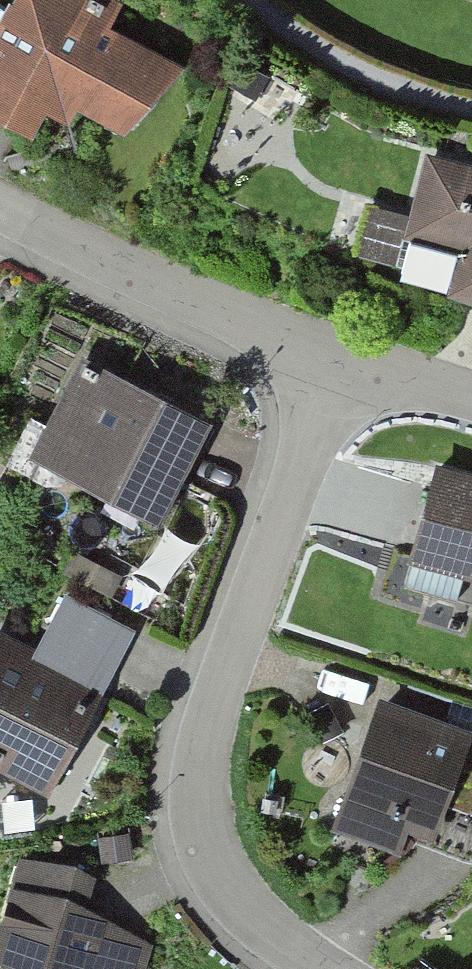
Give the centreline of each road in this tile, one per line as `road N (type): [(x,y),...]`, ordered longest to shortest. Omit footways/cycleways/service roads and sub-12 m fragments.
road 1 (residential): [(334,358),(210,728),(203,790),(211,845),(230,890),(269,934),(326,968)]
road 2 (residential): [(0,208),(334,358)]
road 3 (residential): [(334,358),(471,394)]

